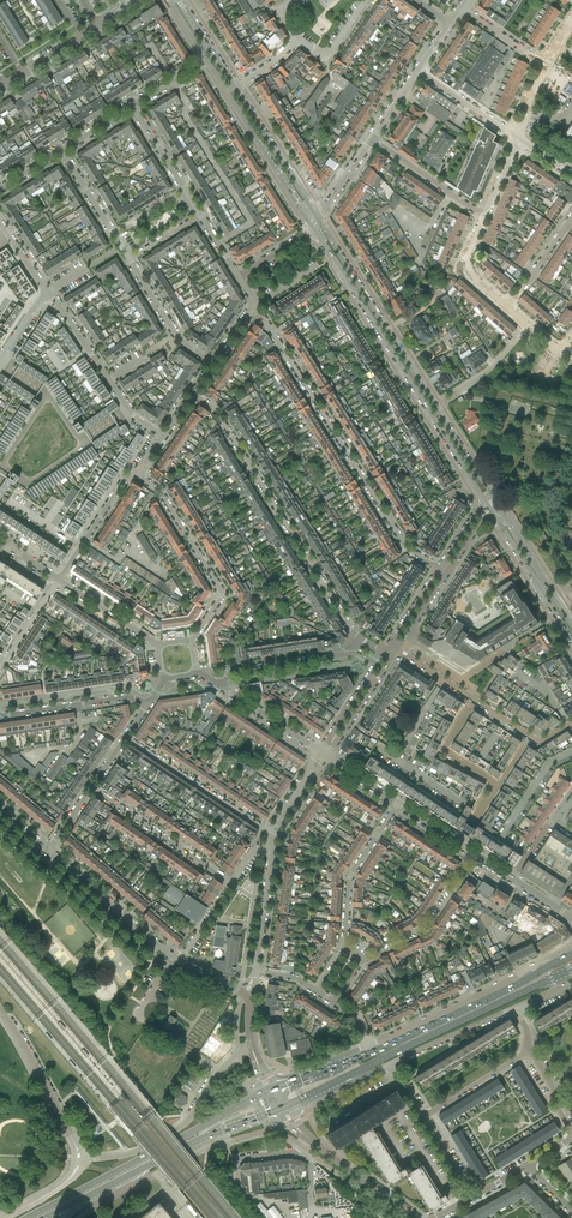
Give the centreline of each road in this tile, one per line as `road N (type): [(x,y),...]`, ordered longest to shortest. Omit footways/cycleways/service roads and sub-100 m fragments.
road 1 (primary): [(498,506),(317,218)]
road 2 (primary): [(312,226),(488,505)]
road 3 (residential): [(439,570),(405,547),(256,306)]
road 4 (residential): [(192,396),(219,415),(362,638)]
road 5 (primary): [(263,1093),(28,1217)]
road 6 (primary): [(333,1083),(571,969)]
road 7 (primary): [(559,960),(340,1065)]
road 8 (unclassified): [(251,1046),(215,1076),(180,1128),(127,1155),(79,1161)]
road 9 (residential): [(396,649),(539,742),(571,722)]
road 10 (residential): [(559,960),(370,1045)]
road 11 (primary): [(201,51),(312,226)]
road 12 (residential): [(190,643),(220,590),(161,495),(138,473)]
road 13 (residential): [(126,737),(275,836)]
road 14 (tertiary): [(181,961),(48,850)]
road 15 (residential): [(232,884),(91,788)]
road 16 (primary): [(78,1201),(224,1130)]
road 17 (residential): [(363,959),(427,927),(473,852)]
road 18 (residential): [(398,803),(350,878),(346,948)]
road 19 (residential): [(220,687),(232,672),(350,654),(362,638)]
road 20 (primary): [(317,218),(236,87)]
road 21 (residential): [(0,717),(129,697),(146,706)]
road 22 (primary): [(494,515),(571,639)]
road 23 (primary): [(571,625),(498,506)]
road 24 (residential): [(390,1065),(515,1009)]
road 25 (residential): [(370,140),(483,217)]
road 26 (residential): [(214,364),(181,341),(129,260)]
road 27 (residential): [(59,580),(124,480),(138,473)]
road 28 (tertiary): [(324,754),(396,649)]
road 29 (tertiary): [(412,1217),(311,1140)]
road 30 (residential): [(422,1117),(529,1052)]
road 31 (residential): [(324,754),(220,687)]
road 32 (tertiary): [(255,972),(273,851)]
road 33 (residential): [(518,138),(417,72)]
road 34 (residential): [(159,647),(59,580)]

